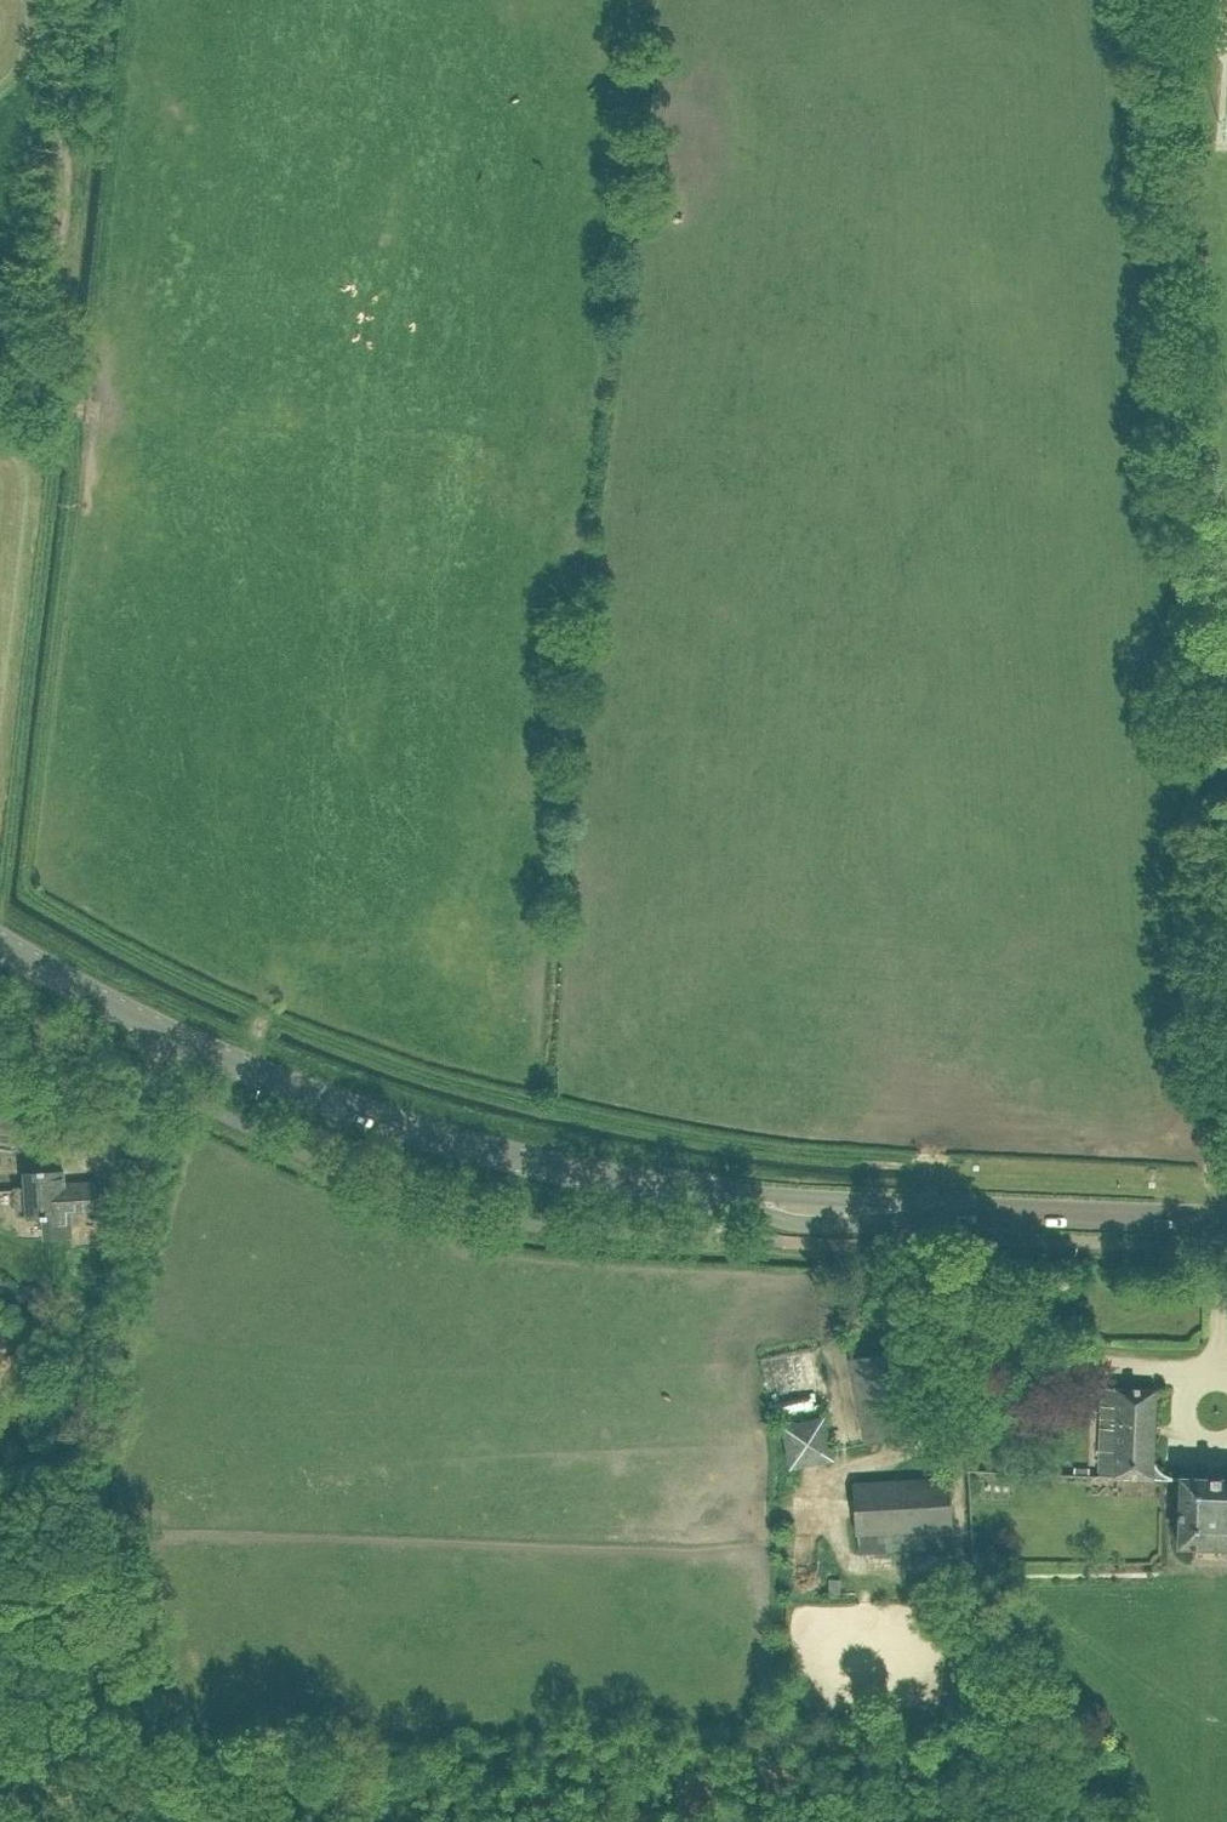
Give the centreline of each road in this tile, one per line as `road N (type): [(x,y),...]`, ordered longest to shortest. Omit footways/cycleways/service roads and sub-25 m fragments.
road 1 (track): [(1149,0),(1226,950)]
road 2 (secondary): [(752,1200),(535,1165),(432,1136),(291,1088),(131,1015),(0,942)]
road 3 (track): [(0,400),(24,391),(35,371),(83,0)]
road 4 (secondary): [(1226,1218),(904,1209)]
road 5 (secondary): [(752,1200),(770,1214),(821,1223),(890,1218),(904,1209)]
road 6 (secondary): [(904,1209),(888,1200),(752,1200)]

